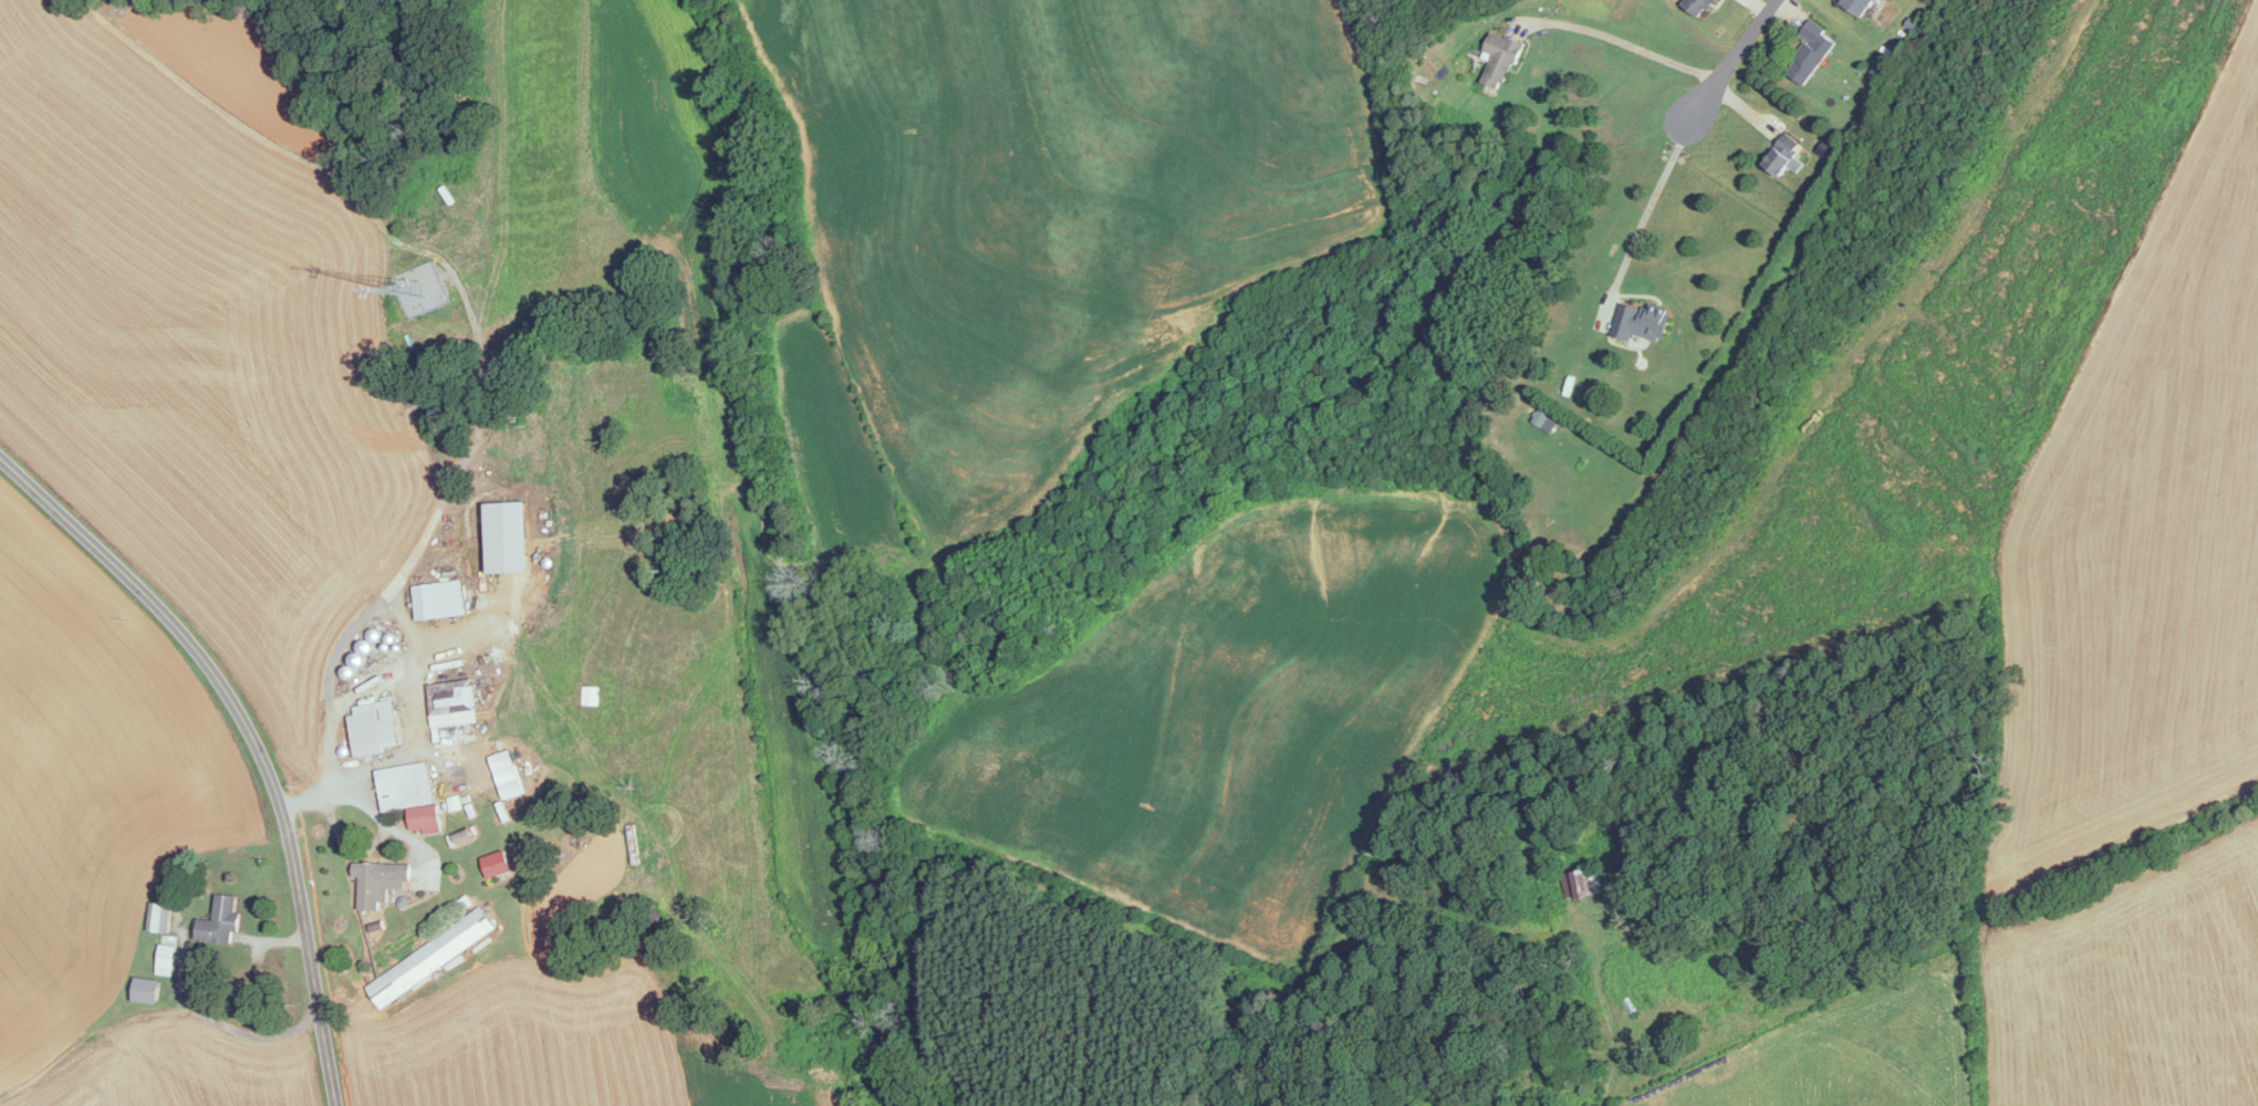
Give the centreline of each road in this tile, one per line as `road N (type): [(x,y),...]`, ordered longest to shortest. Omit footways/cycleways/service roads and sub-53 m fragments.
road 1 (residential): [(339,1105),(295,859),(260,758),(181,639),(0,456)]
road 2 (residential): [(1779,0),(1690,127)]

